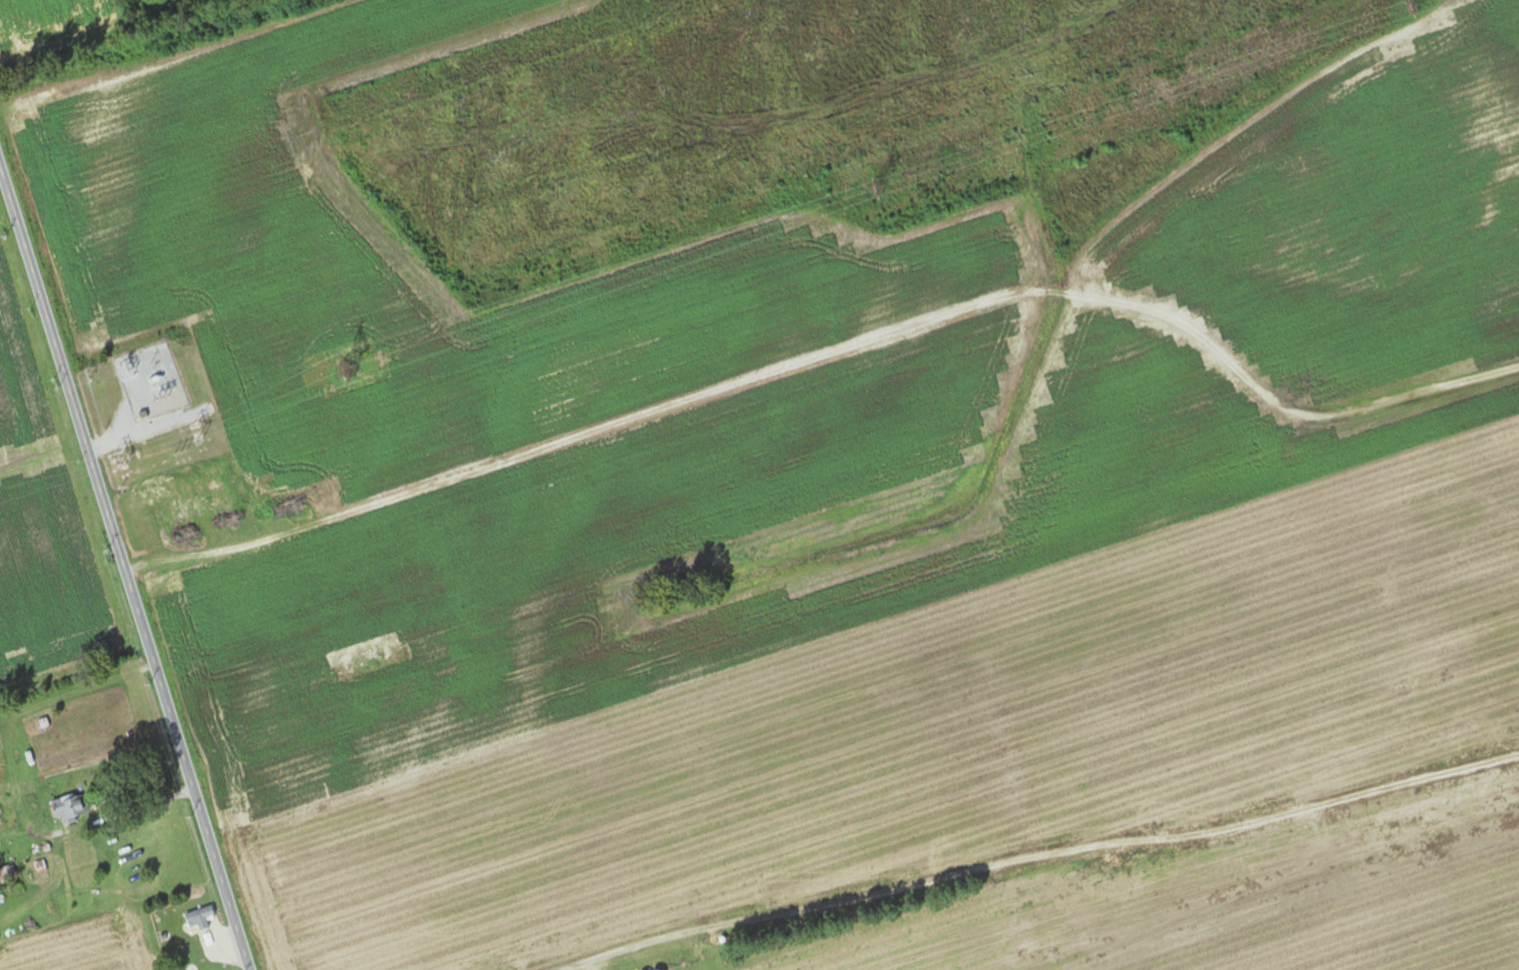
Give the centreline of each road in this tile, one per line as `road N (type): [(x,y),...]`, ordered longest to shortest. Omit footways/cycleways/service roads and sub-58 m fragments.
road 1 (tertiary): [(248,969),(0,167)]

